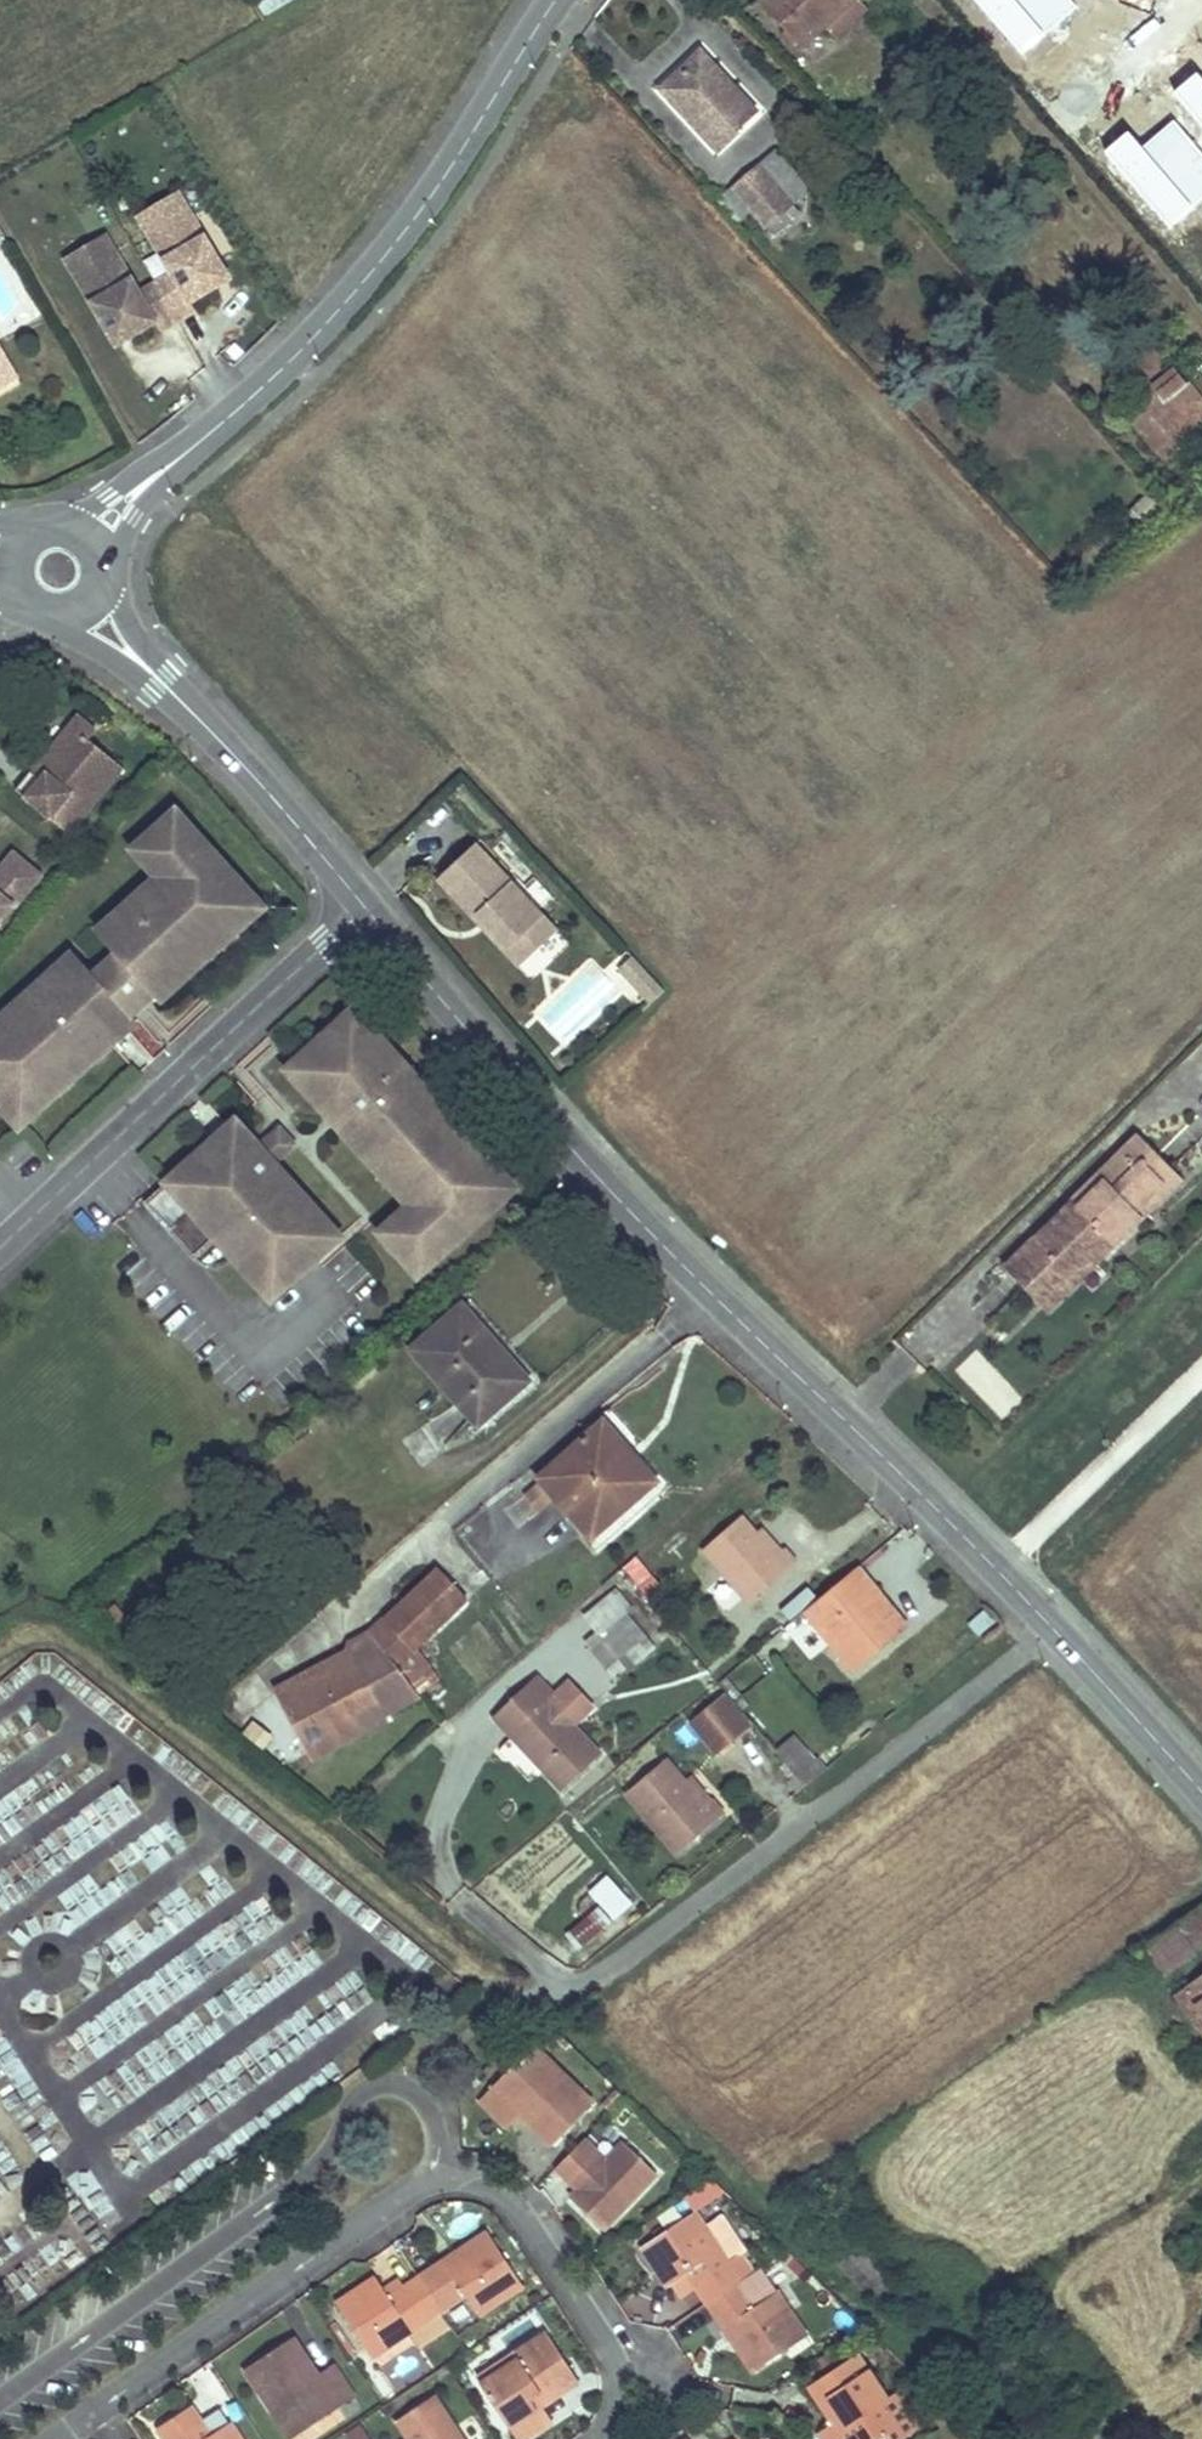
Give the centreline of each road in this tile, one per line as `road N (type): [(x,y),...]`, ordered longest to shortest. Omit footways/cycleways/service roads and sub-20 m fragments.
road 1 (residential): [(363,910),(709,1298),(851,1424),(1051,1628)]
road 2 (residential): [(472,1907),(578,1996),(1051,1628)]
road 3 (residential): [(91,539),(367,282),(451,168),(556,0)]
road 4 (residential): [(363,910),(0,1243)]
road 5 (residential): [(433,2175),(60,2438)]
road 6 (residential): [(612,2438),(624,2403),(613,2350),(527,2218),(502,2192),(433,2175)]
road 7 (residential): [(149,669),(363,910)]
road 8 (residential): [(1051,1628),(1201,1795)]

